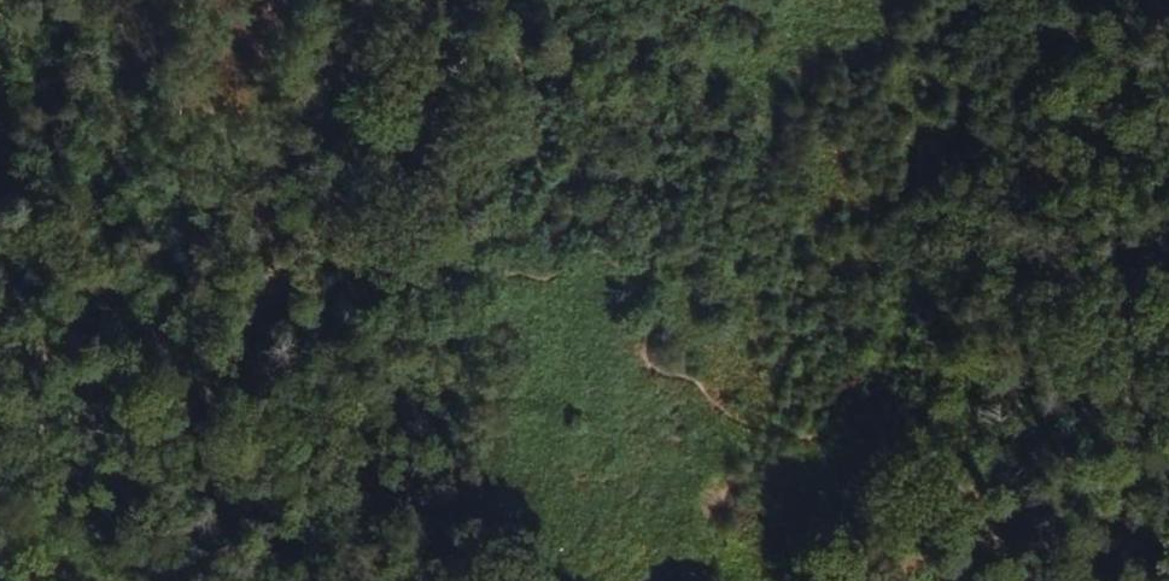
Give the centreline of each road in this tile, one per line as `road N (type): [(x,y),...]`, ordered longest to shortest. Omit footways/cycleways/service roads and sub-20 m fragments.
road 1 (track): [(1168,291),(1089,580)]

